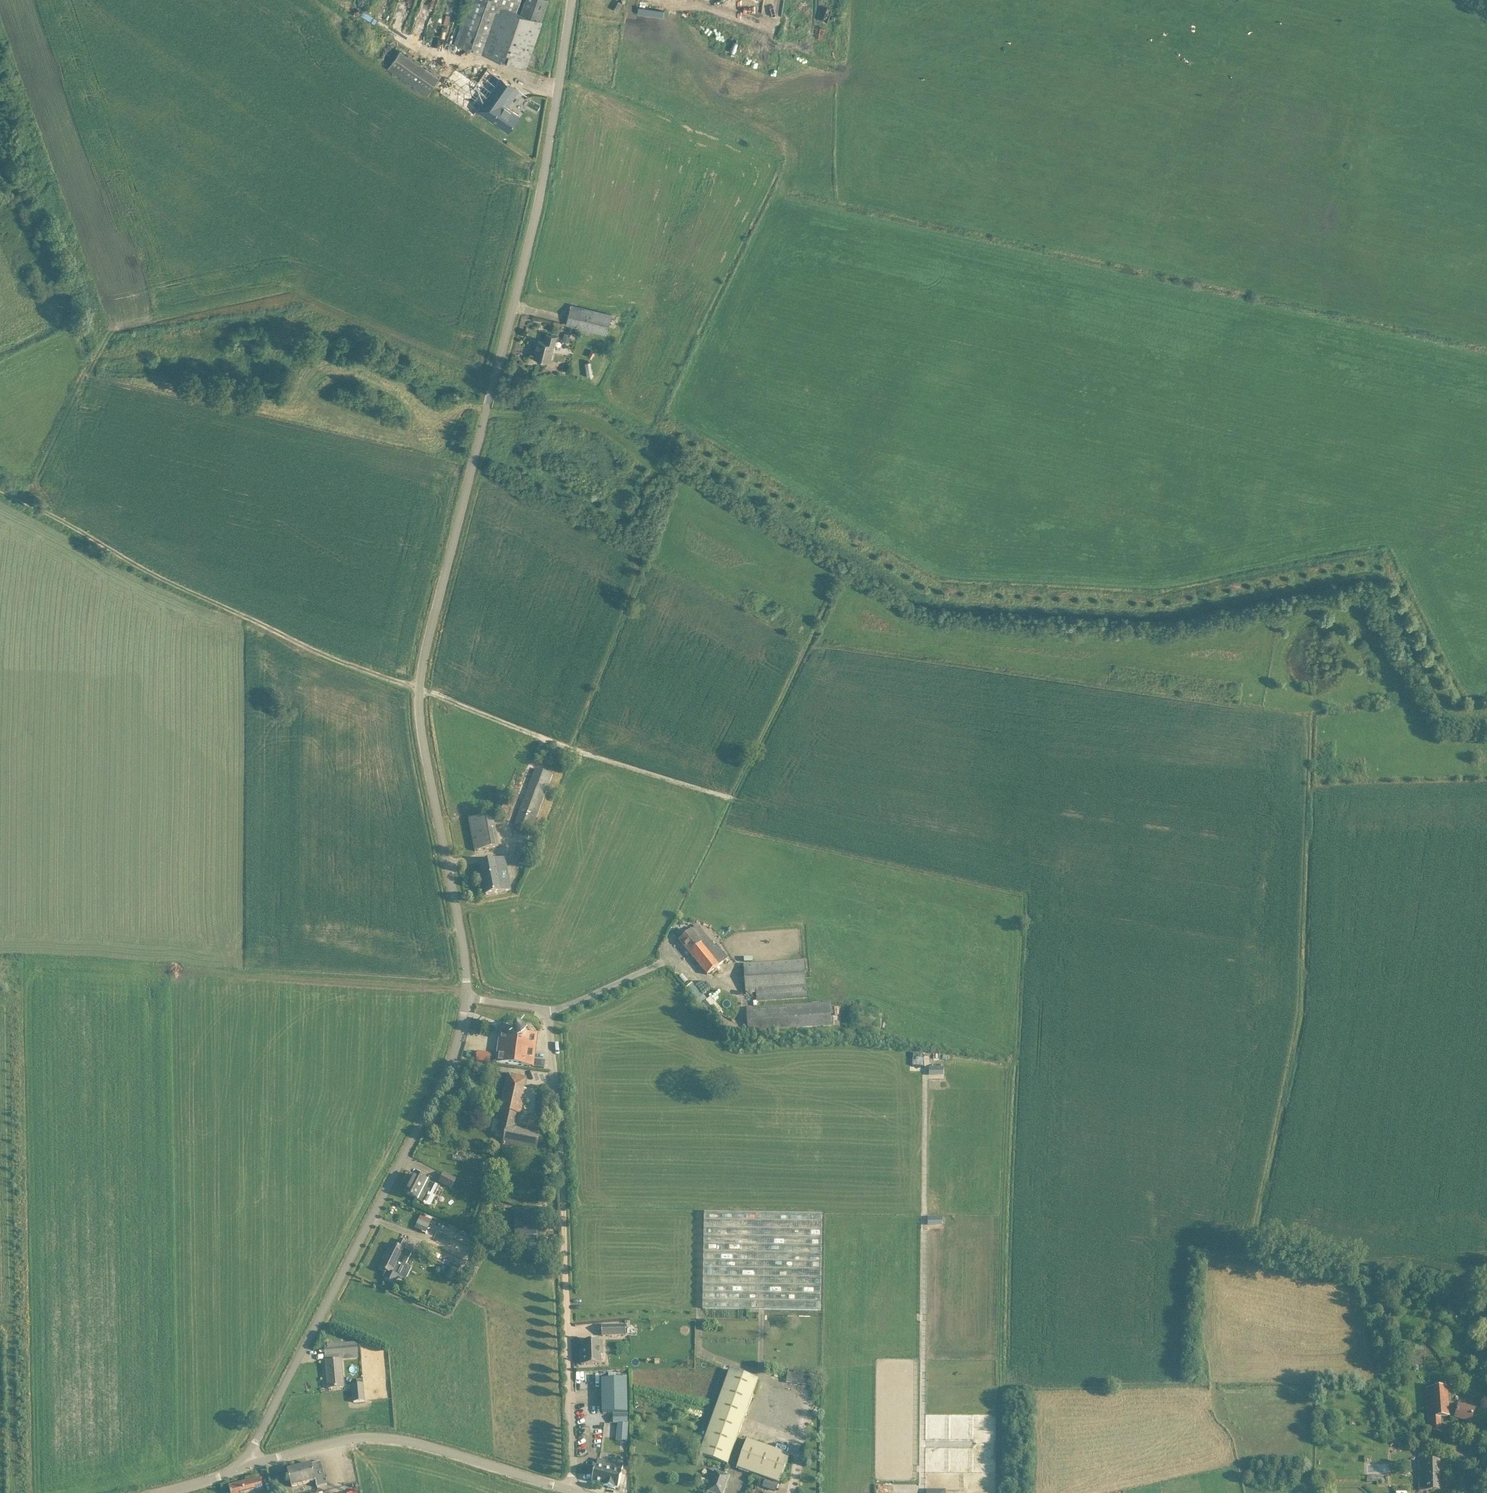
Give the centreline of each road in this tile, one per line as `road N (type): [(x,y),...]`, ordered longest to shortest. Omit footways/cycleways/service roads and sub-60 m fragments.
road 1 (unclassified): [(467,998),(420,724),(420,680),(538,205),(571,0)]
road 2 (unclassified): [(243,1466),(446,1072),(467,998)]
road 3 (unclassified): [(573,1492),(559,1111),(545,1011)]
road 4 (track): [(420,688),(212,602),(0,489)]
road 5 (unclassified): [(573,1492),(380,1439),(243,1466)]
road 6 (unclassified): [(545,1011),(663,963)]

